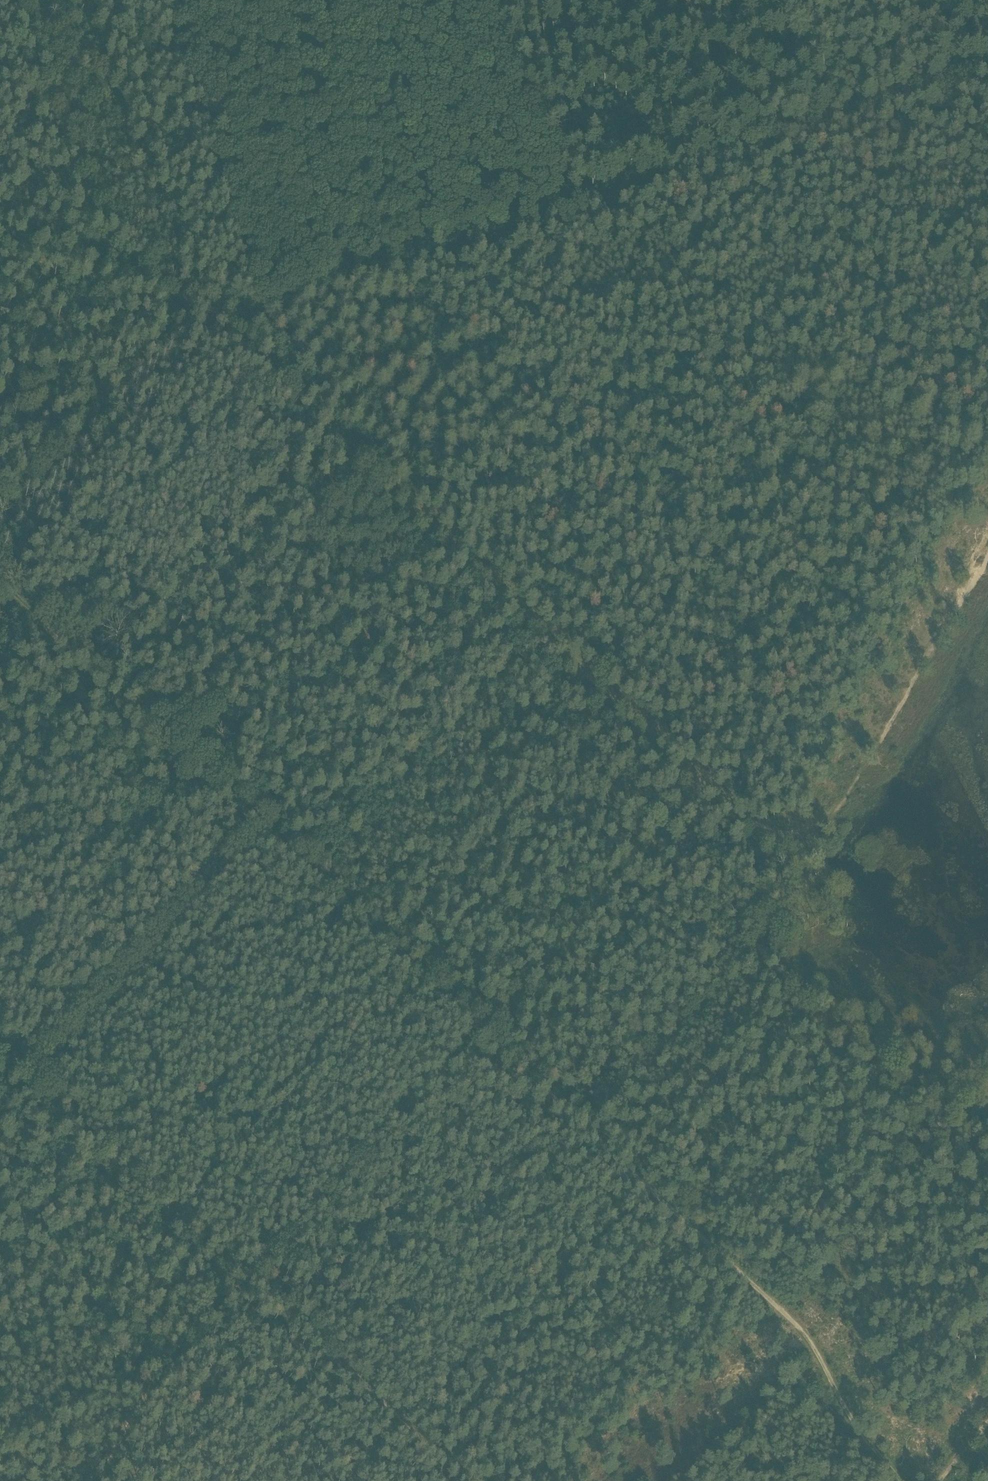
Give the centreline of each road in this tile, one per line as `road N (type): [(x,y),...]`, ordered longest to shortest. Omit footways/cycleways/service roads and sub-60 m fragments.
road 1 (track): [(0,588),(821,1353),(904,1480)]
road 2 (track): [(987,559),(819,840),(801,849),(782,843),(214,316)]
road 3 (track): [(214,316),(266,309),(987,71)]
road 4 (track): [(255,1279),(400,1114),(715,784)]
road 5 (track): [(0,1040),(255,1279)]
road 6 (track): [(255,1279),(471,1480)]
road 7 (track): [(255,1279),(90,1480)]
road 8 (track): [(0,255),(214,316)]

